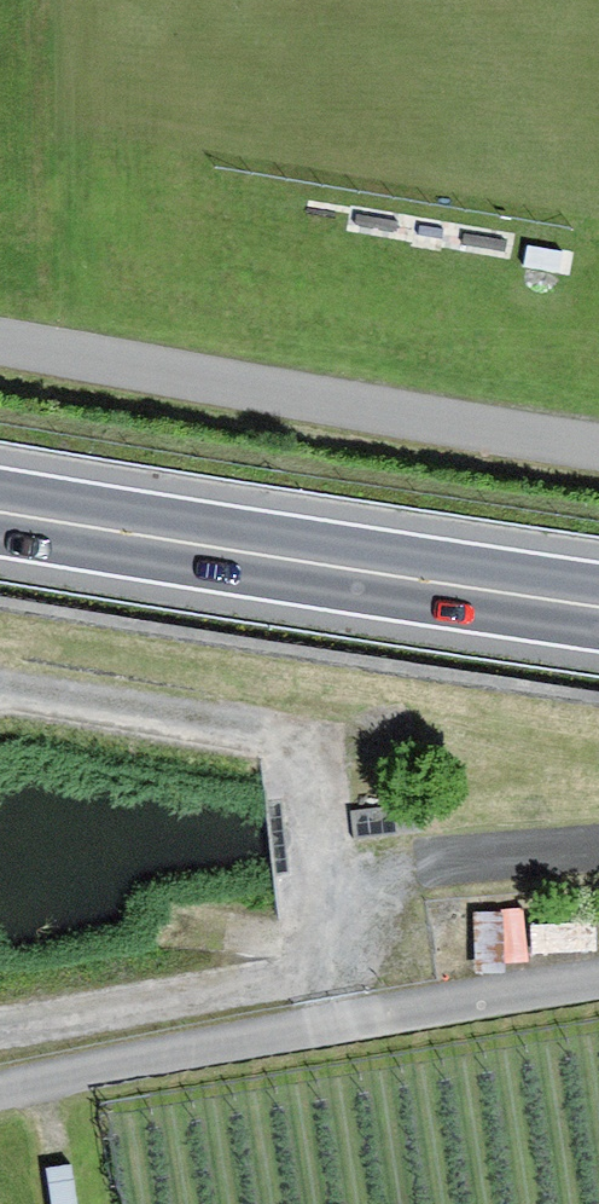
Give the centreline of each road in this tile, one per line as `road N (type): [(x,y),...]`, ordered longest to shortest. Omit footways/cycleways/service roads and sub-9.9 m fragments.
road 1 (track): [(0,1093),(170,1055),(598,980)]
road 2 (unclassified): [(0,348),(598,442)]
road 3 (trunk): [(598,605),(0,512)]
road 4 (track): [(418,870),(343,878),(333,966),(0,1029)]
road 5 (track): [(343,878),(317,794),(275,731),(0,684)]

